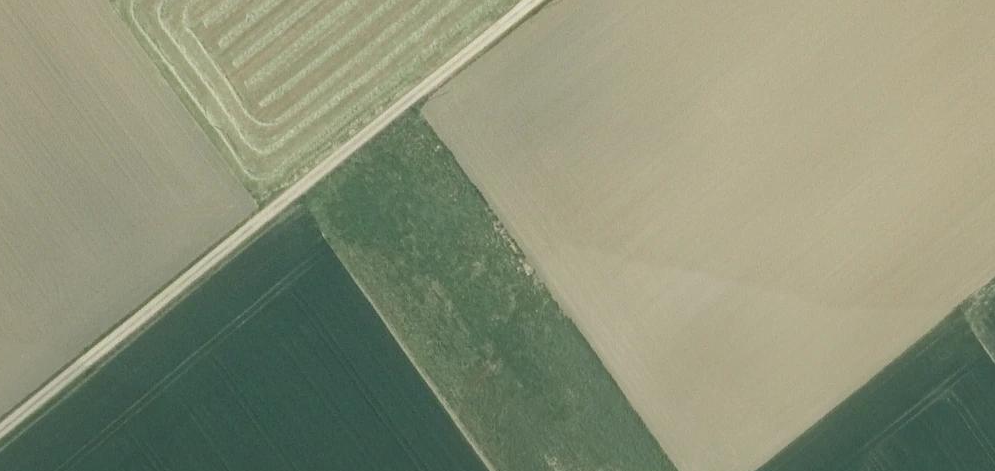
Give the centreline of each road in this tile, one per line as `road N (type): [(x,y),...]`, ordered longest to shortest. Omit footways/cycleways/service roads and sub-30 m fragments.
road 1 (track): [(0,443),(546,0)]

